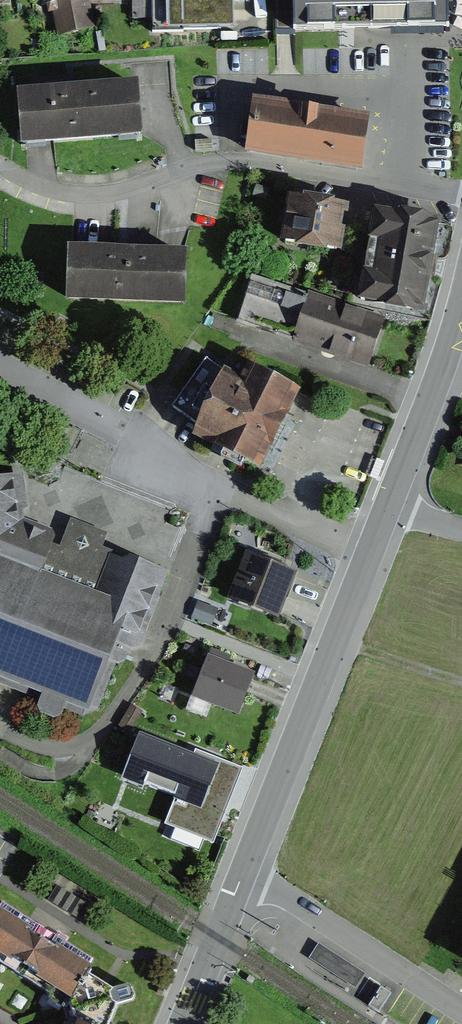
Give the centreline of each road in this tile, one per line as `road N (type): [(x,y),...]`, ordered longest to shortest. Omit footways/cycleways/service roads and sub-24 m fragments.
road 1 (tertiary): [(389,505),(244,868)]
road 2 (residential): [(244,868),(461,1011)]
road 3 (tertiary): [(461,300),(389,505)]
road 4 (tertiary): [(244,868),(183,1023)]

